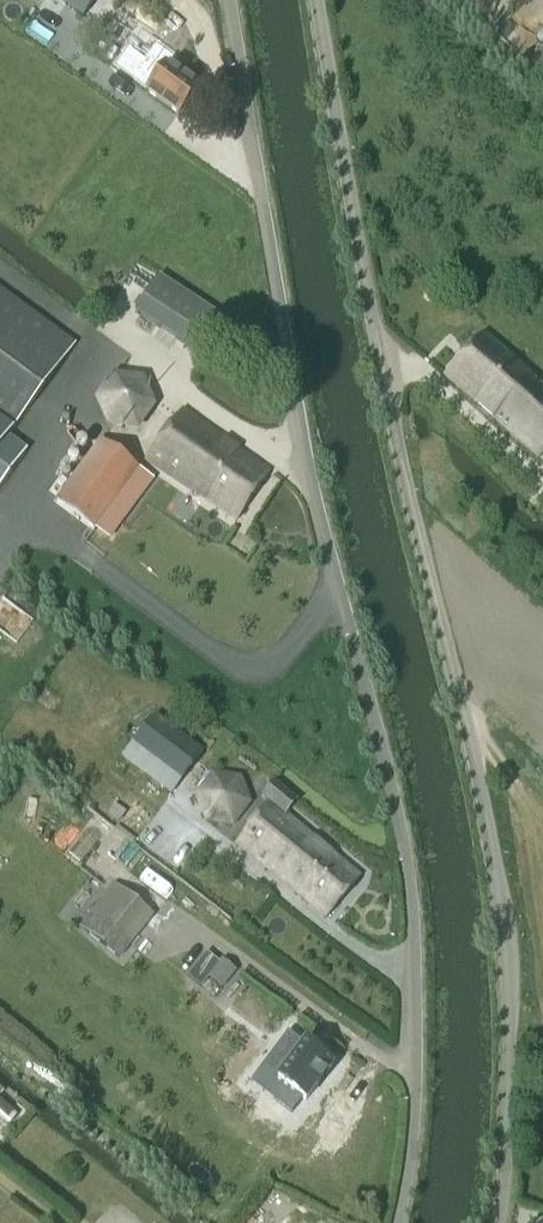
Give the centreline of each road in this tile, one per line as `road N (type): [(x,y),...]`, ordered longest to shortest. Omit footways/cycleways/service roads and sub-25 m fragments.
road 1 (unclassified): [(396,1222),(411,1145),(413,911),(379,732),(299,425),(229,0)]
road 2 (unclassified): [(497,1222),(505,1057),(499,896),(409,501),(315,0)]
road 3 (track): [(128,347),(99,326),(75,330),(0,268)]

